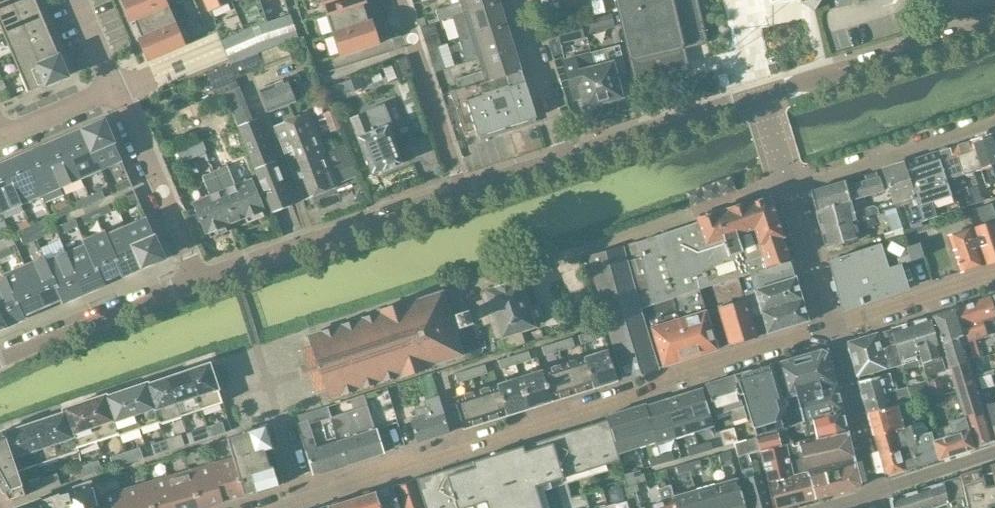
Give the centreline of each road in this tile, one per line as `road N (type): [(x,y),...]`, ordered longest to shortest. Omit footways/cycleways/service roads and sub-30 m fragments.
road 1 (residential): [(281,507),(994,273)]
road 2 (residential): [(464,192),(201,283)]
road 3 (residential): [(994,27),(761,100)]
road 4 (residential): [(789,185),(994,119)]
road 5 (residential): [(201,283),(0,359)]
road 6 (residential): [(116,88),(201,283)]
road 7 (residential): [(588,250),(789,185)]
road 8 (residential): [(761,100),(564,161)]
road 9 (residential): [(400,0),(464,192)]
road 10 (residential): [(564,161),(513,0)]
road 11 (residential): [(116,88),(0,137)]

